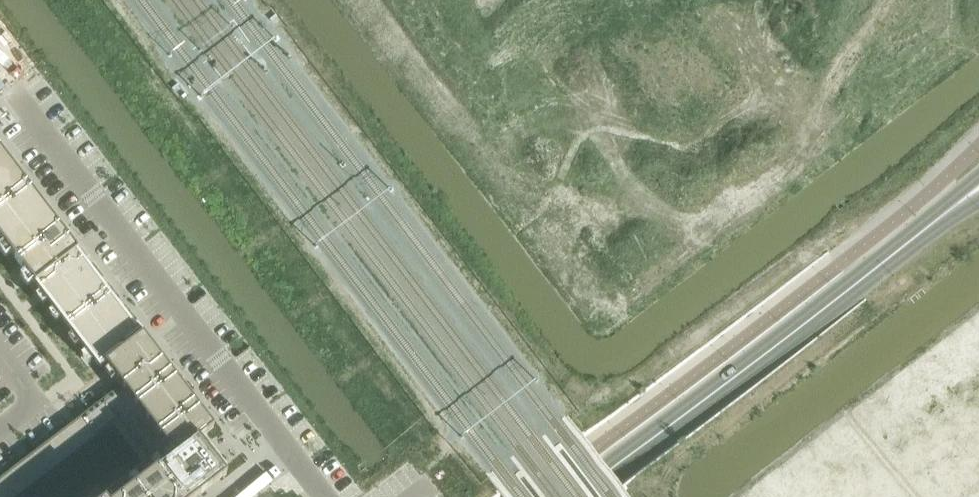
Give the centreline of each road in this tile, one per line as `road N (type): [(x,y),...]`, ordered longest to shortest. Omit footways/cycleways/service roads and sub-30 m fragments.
road 1 (residential): [(968,0),(608,282),(386,0)]
road 2 (residential): [(0,80),(320,496)]
road 3 (tertiary): [(570,496),(971,194)]

